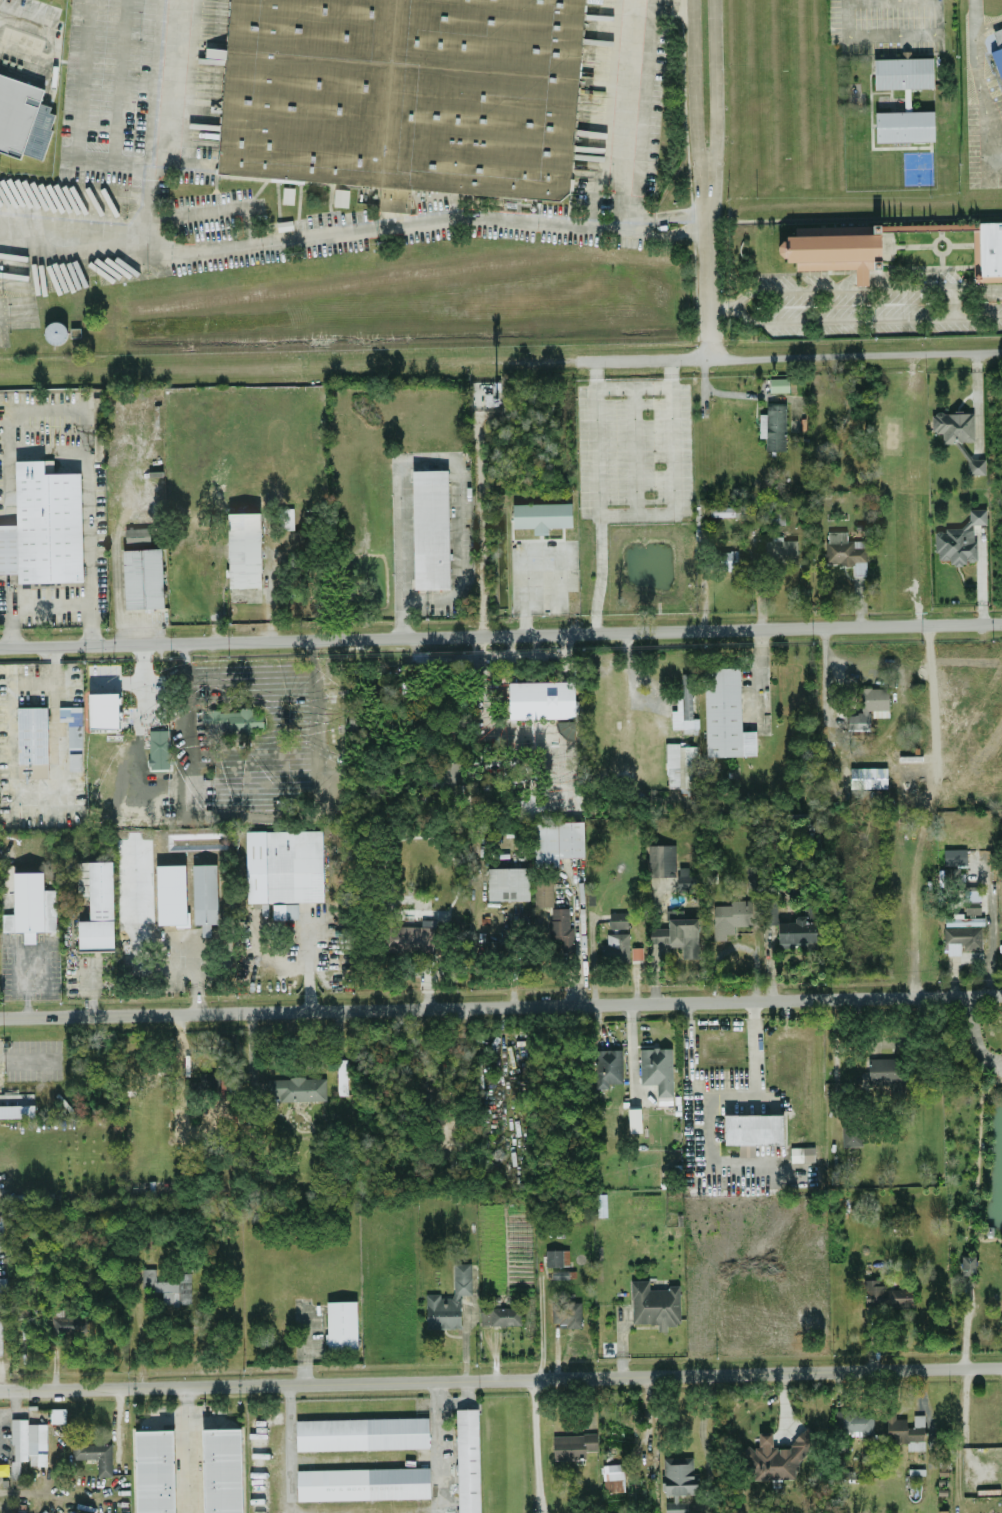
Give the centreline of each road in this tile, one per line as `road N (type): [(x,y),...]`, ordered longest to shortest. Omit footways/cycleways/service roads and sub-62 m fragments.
road 1 (residential): [(1001,620),(0,644)]
road 2 (residential): [(0,1389),(913,1368)]
road 3 (residential): [(1001,993),(197,1012)]
road 4 (residential): [(0,1016),(197,1012)]
road 5 (tertiary): [(702,188),(714,139),(712,0)]
road 6 (tertiary): [(687,0),(702,188)]
road 7 (tertiary): [(707,333),(702,188)]

